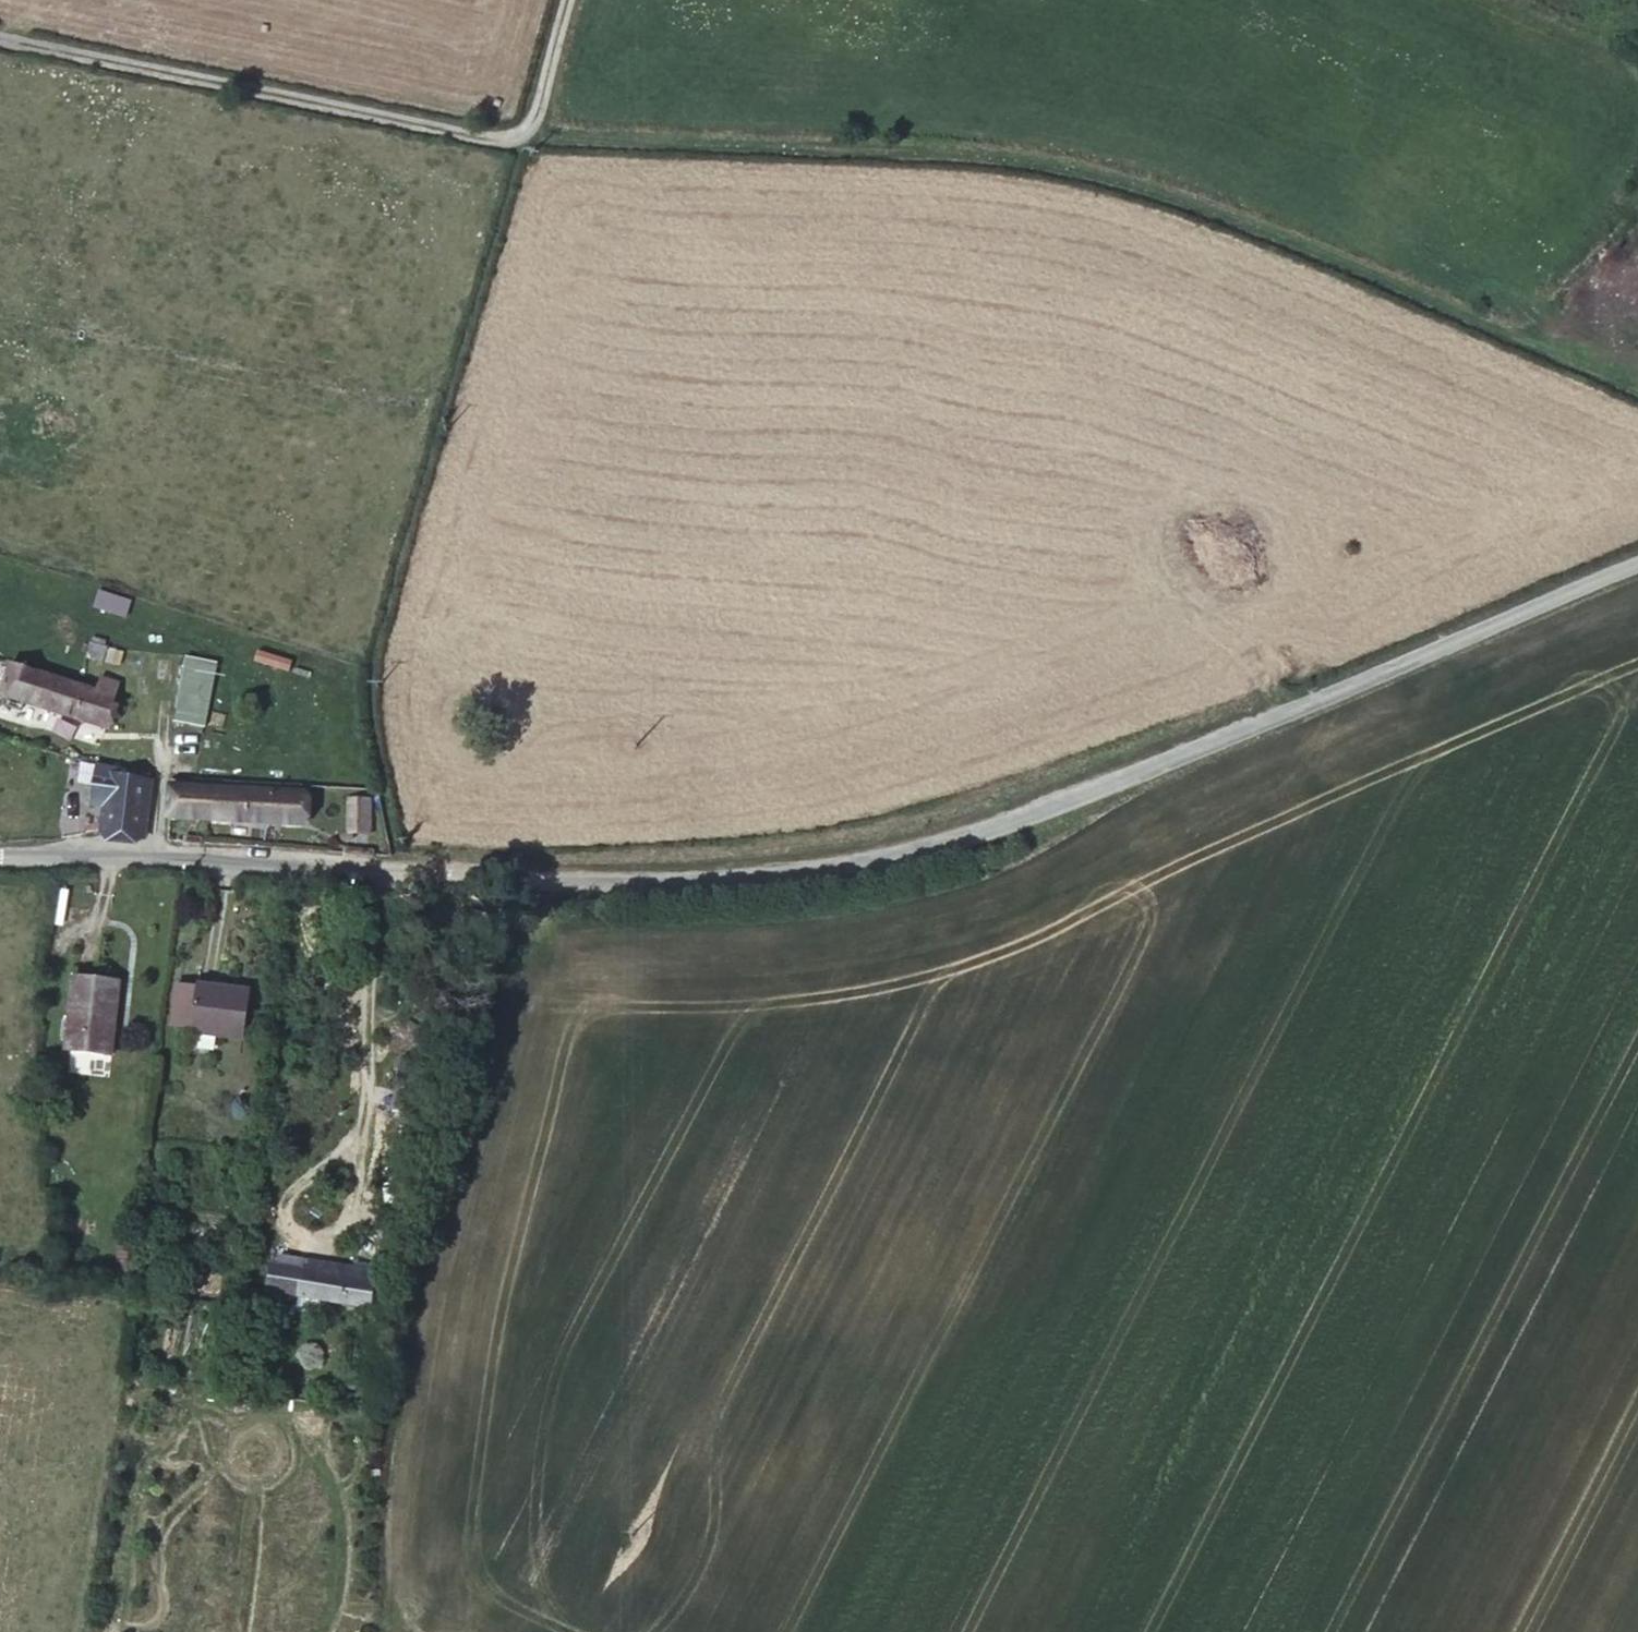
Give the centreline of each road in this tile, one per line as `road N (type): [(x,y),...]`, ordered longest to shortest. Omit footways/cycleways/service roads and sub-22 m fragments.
road 1 (residential): [(0,851),(523,879),(791,870),(963,834),(1117,780),(1637,565)]
road 2 (track): [(1637,385),(1115,178),(1000,153),(613,135),(511,139)]
road 3 (track): [(562,0),(530,112),(511,139),(0,38)]

